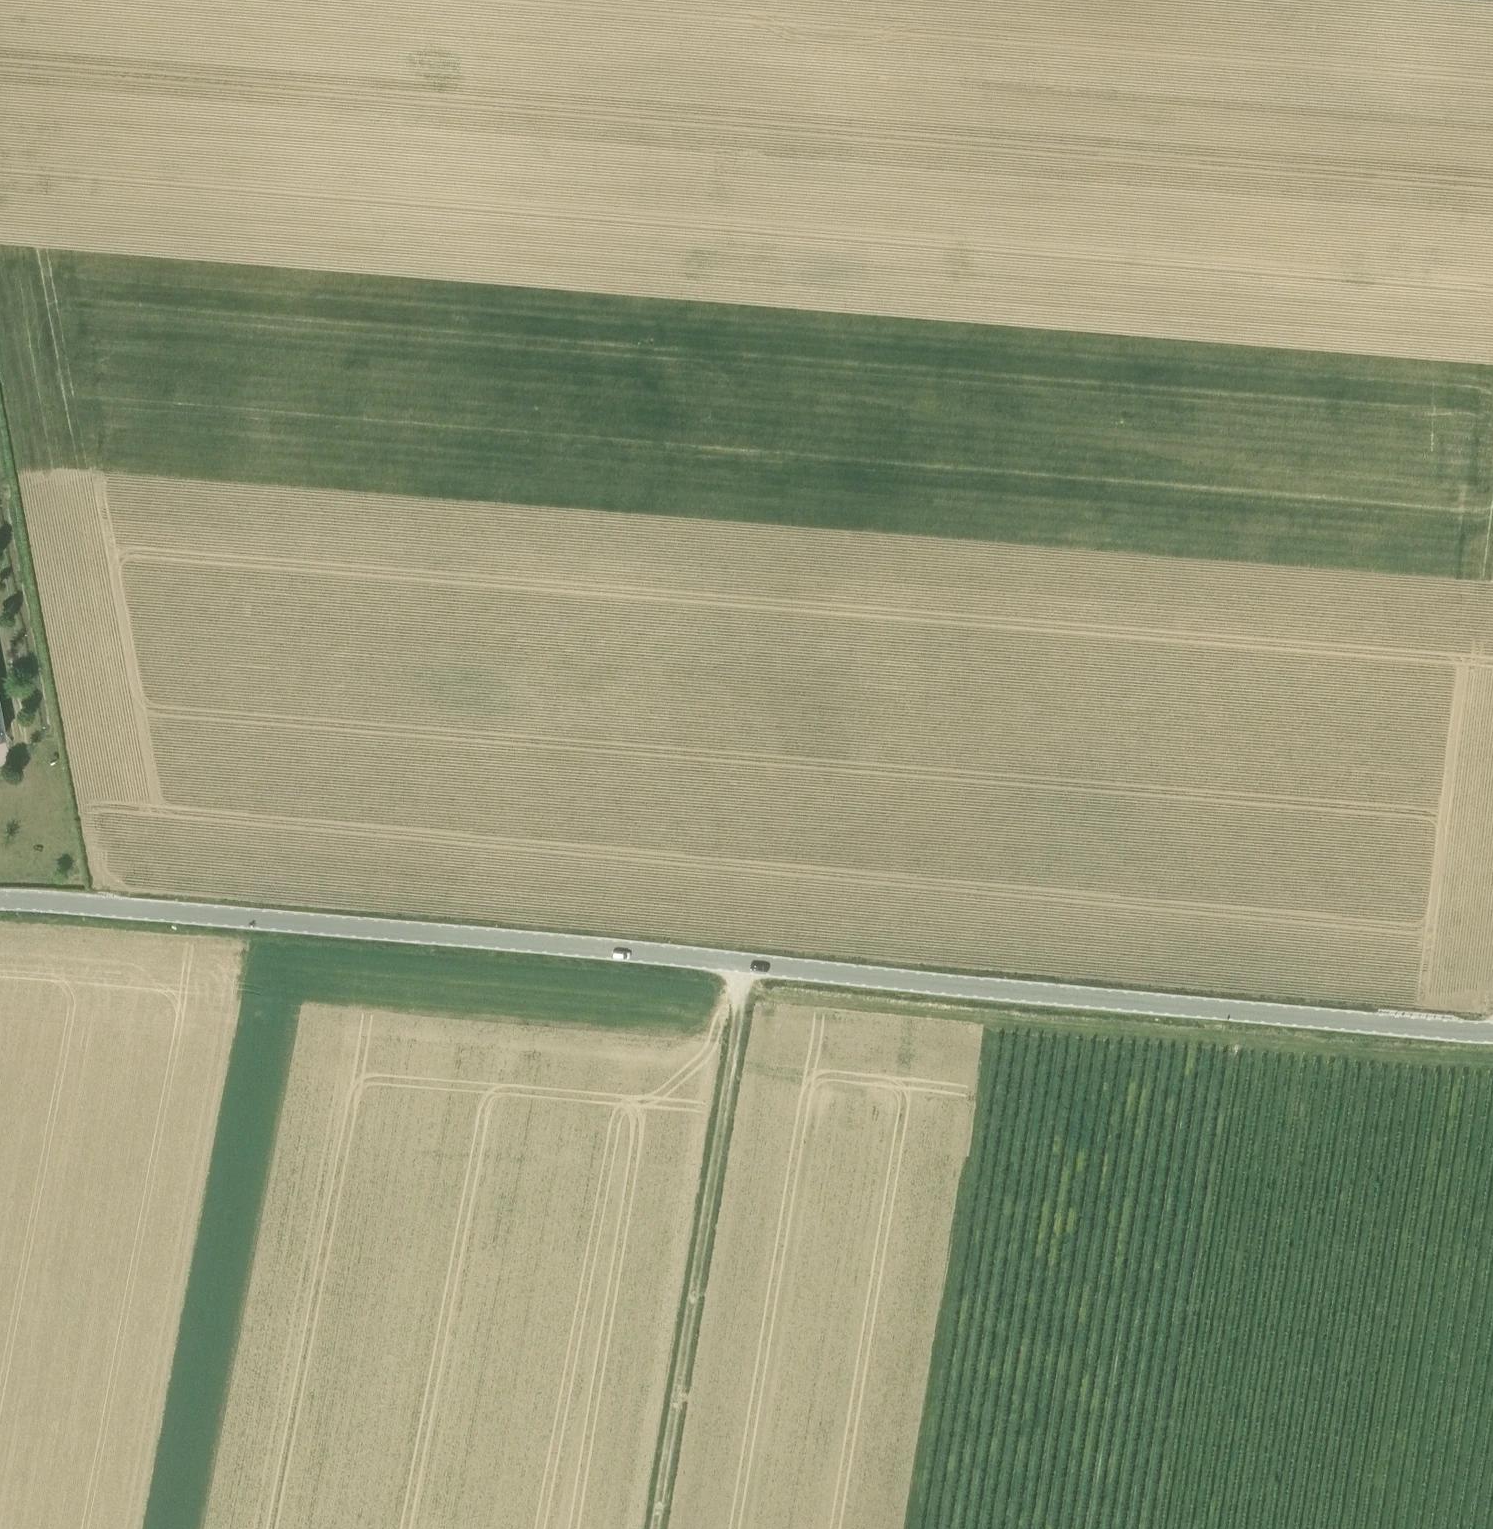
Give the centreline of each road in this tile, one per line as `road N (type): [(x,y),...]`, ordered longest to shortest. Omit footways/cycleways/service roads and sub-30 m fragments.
road 1 (unclassified): [(0,899),(1492,1030)]
road 2 (track): [(741,962),(654,1528)]

